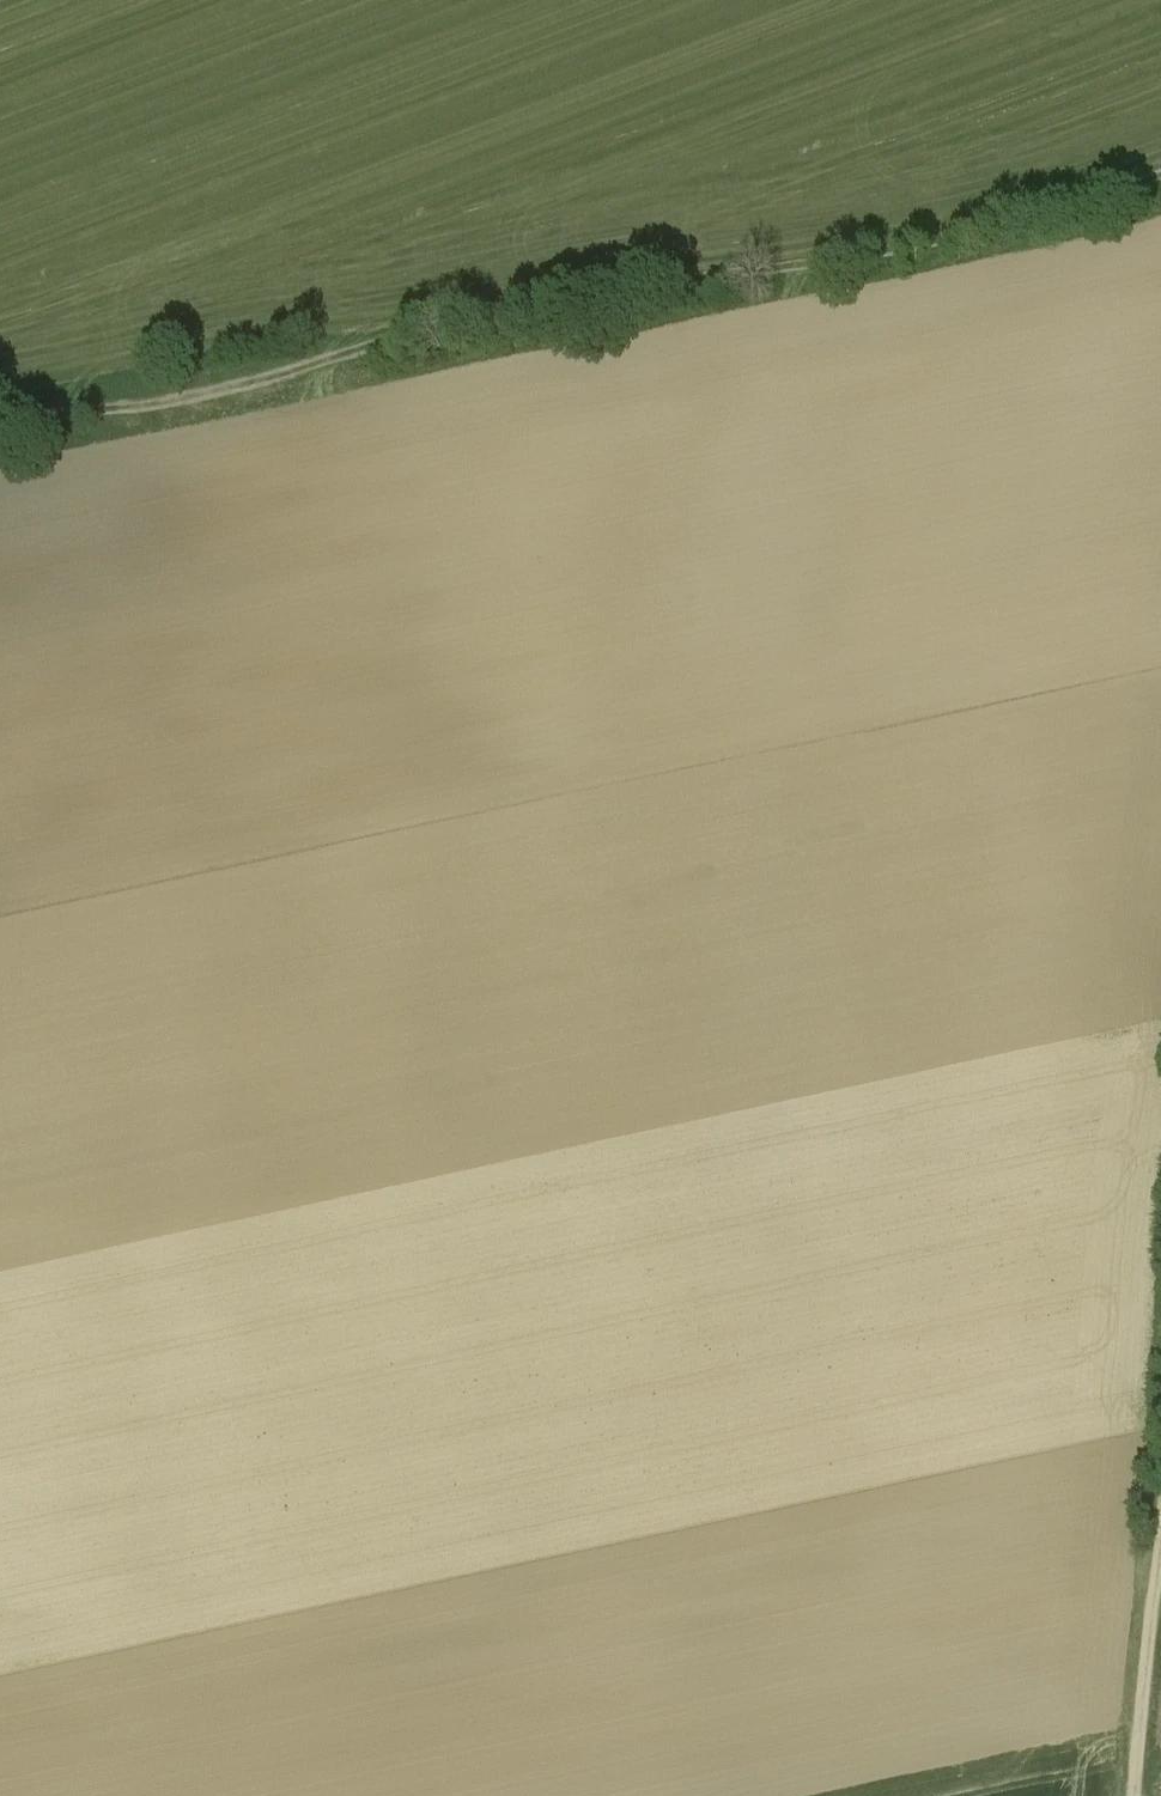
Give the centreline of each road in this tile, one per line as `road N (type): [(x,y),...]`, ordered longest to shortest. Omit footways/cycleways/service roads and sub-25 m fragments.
road 1 (track): [(1160,178),(944,240),(510,310),(158,407),(0,430)]
road 2 (track): [(1160,1542),(1136,1795)]

